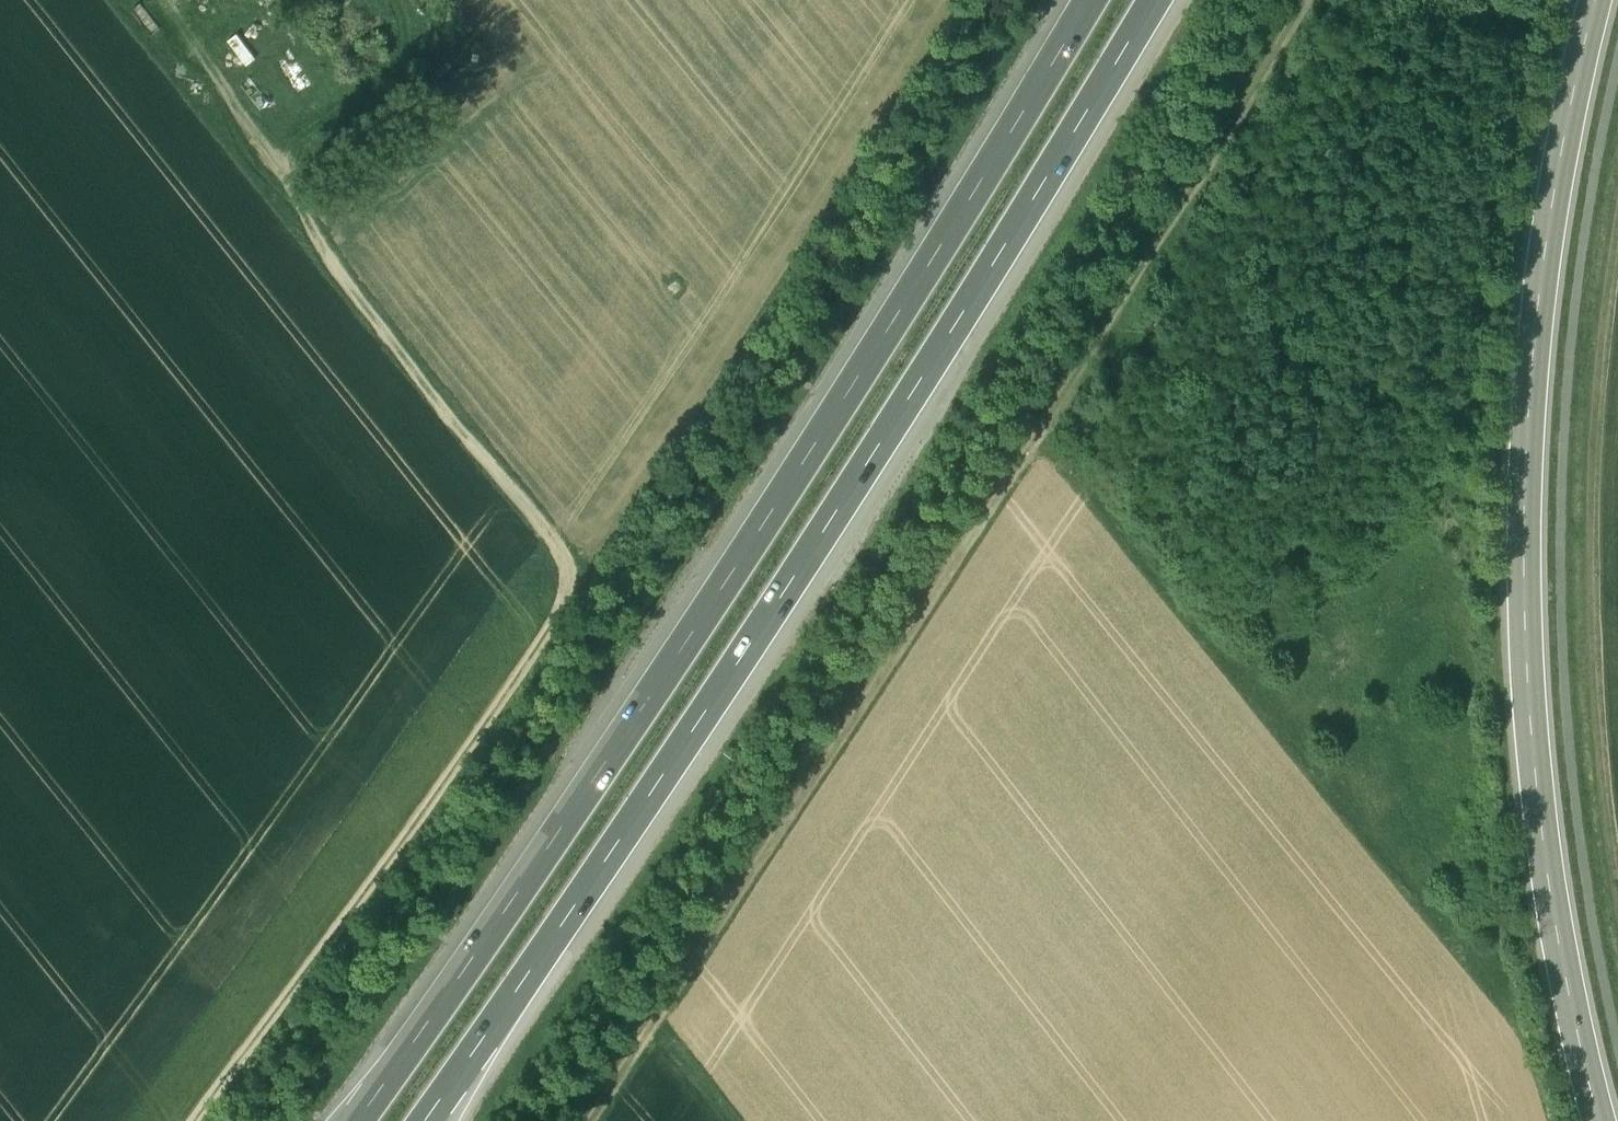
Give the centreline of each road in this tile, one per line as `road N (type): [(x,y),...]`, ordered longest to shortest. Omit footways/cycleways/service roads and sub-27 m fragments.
road 1 (motorway): [(424,1120),(702,737),(1031,222),(1160,0)]
road 2 (motorway): [(1091,0),(655,704),(366,1120)]
road 3 (track): [(588,1120),(1067,394),(1300,0)]
road 4 (track): [(196,1120),(559,621),(570,579),(561,554),(264,163)]
road 5 (unclassified): [(1599,1120),(1539,812),(1525,515),(1547,243),(1597,0)]
road 6 (track): [(1617,899),(1601,786),(1587,485),(1617,184)]
road 7 (track): [(323,246),(520,83)]
road 8 (track): [(403,0),(417,18),(409,51),(275,178)]

